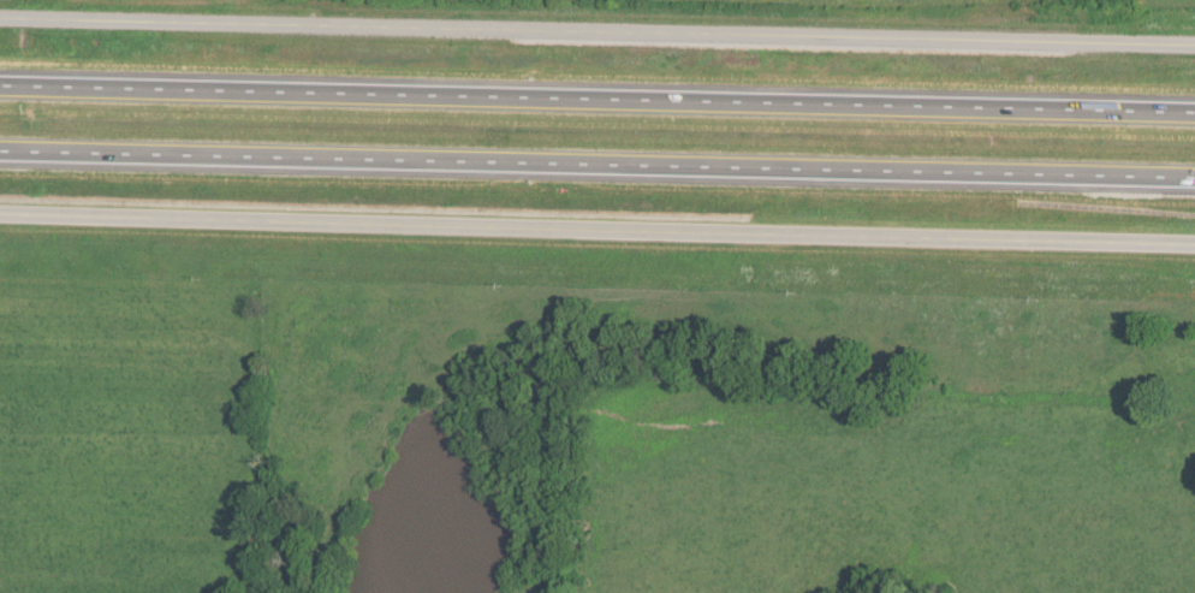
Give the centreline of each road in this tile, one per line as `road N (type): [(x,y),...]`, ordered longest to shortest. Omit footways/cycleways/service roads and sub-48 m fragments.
road 1 (motorway): [(1194,116),(0,86)]
road 2 (tertiary): [(1194,249),(0,219)]
road 3 (residential): [(1194,47),(0,18)]
road 4 (motorway): [(0,154),(1194,181)]

